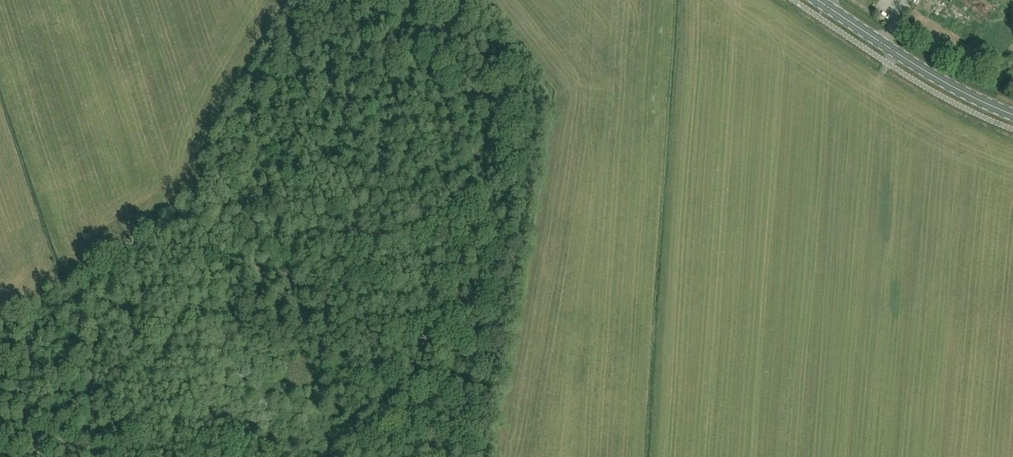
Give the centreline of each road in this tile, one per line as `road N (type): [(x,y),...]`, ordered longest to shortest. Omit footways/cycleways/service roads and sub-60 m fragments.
road 1 (secondary): [(1012,114),(953,87),(818,0)]

